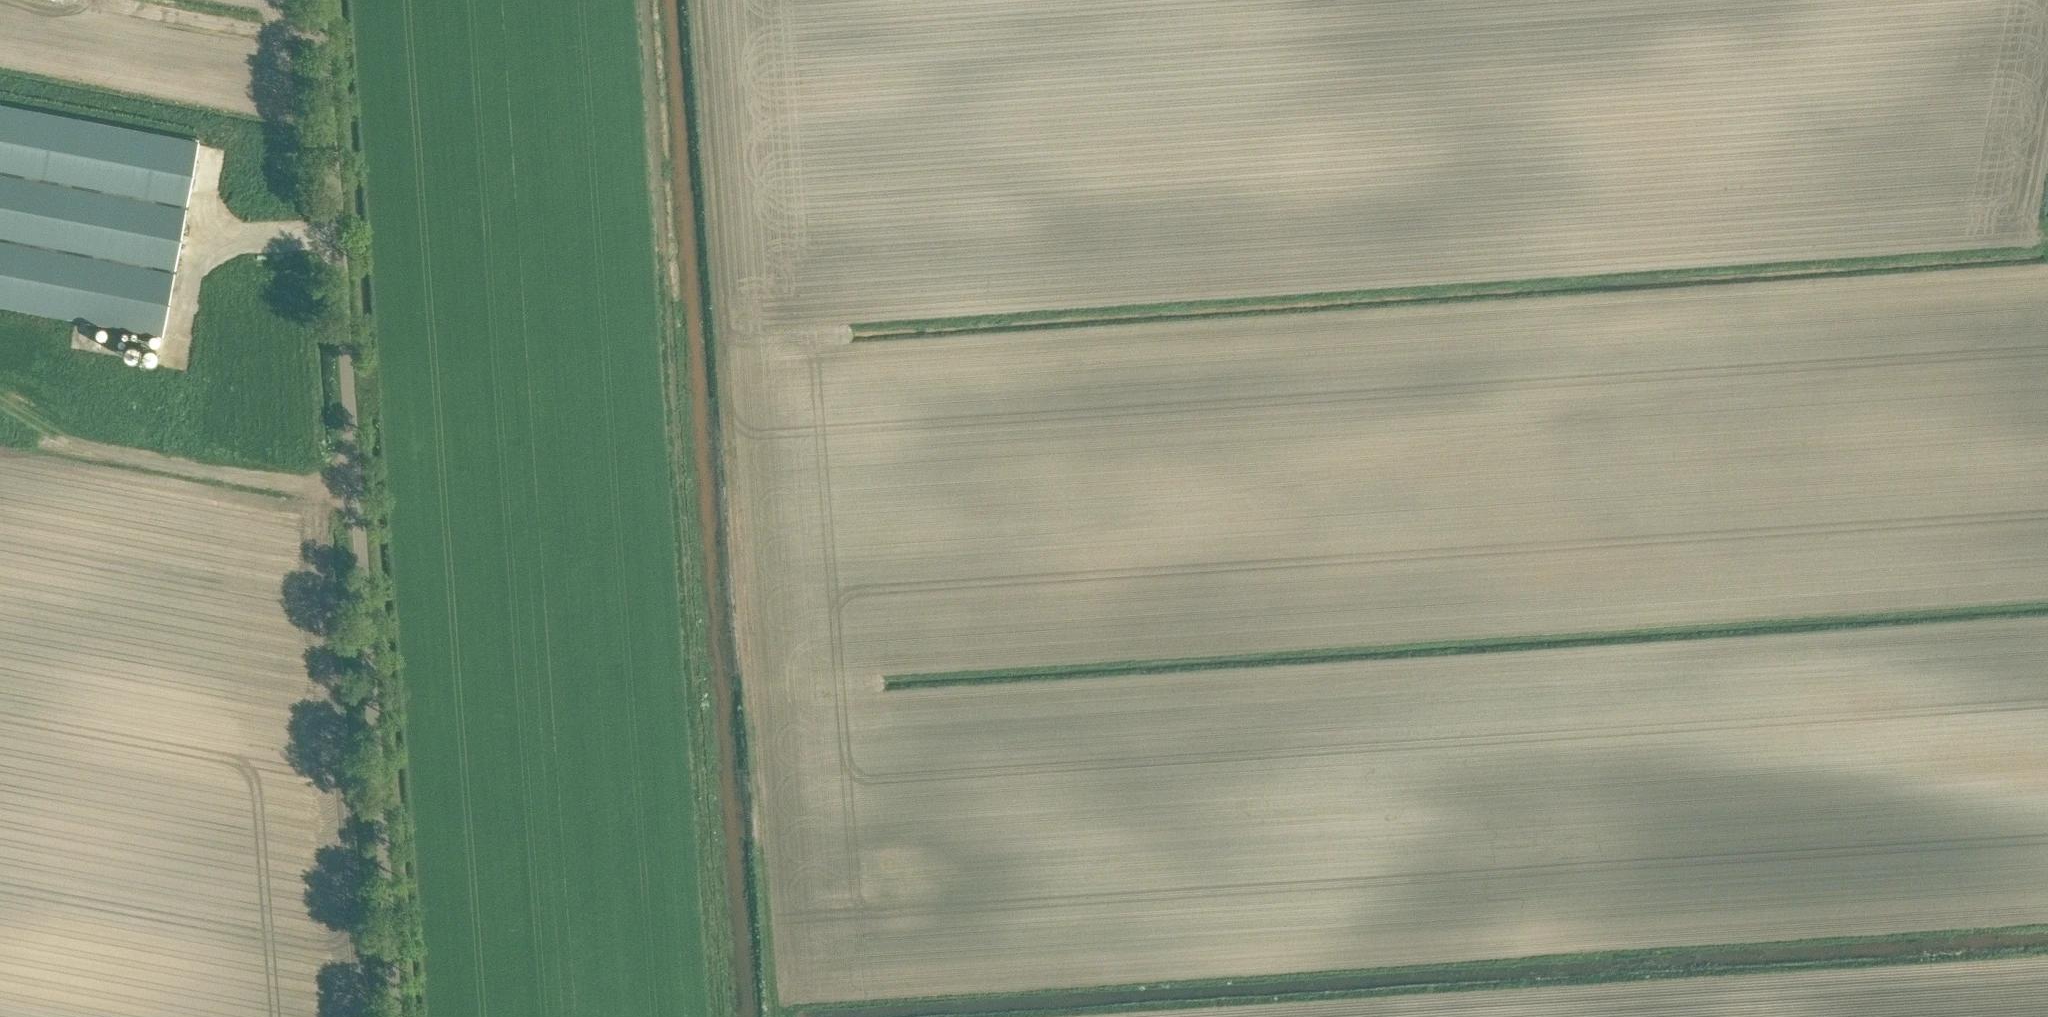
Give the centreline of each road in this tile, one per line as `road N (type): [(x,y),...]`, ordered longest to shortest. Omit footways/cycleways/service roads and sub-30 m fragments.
road 1 (unclassified): [(395,1016),(318,0)]

